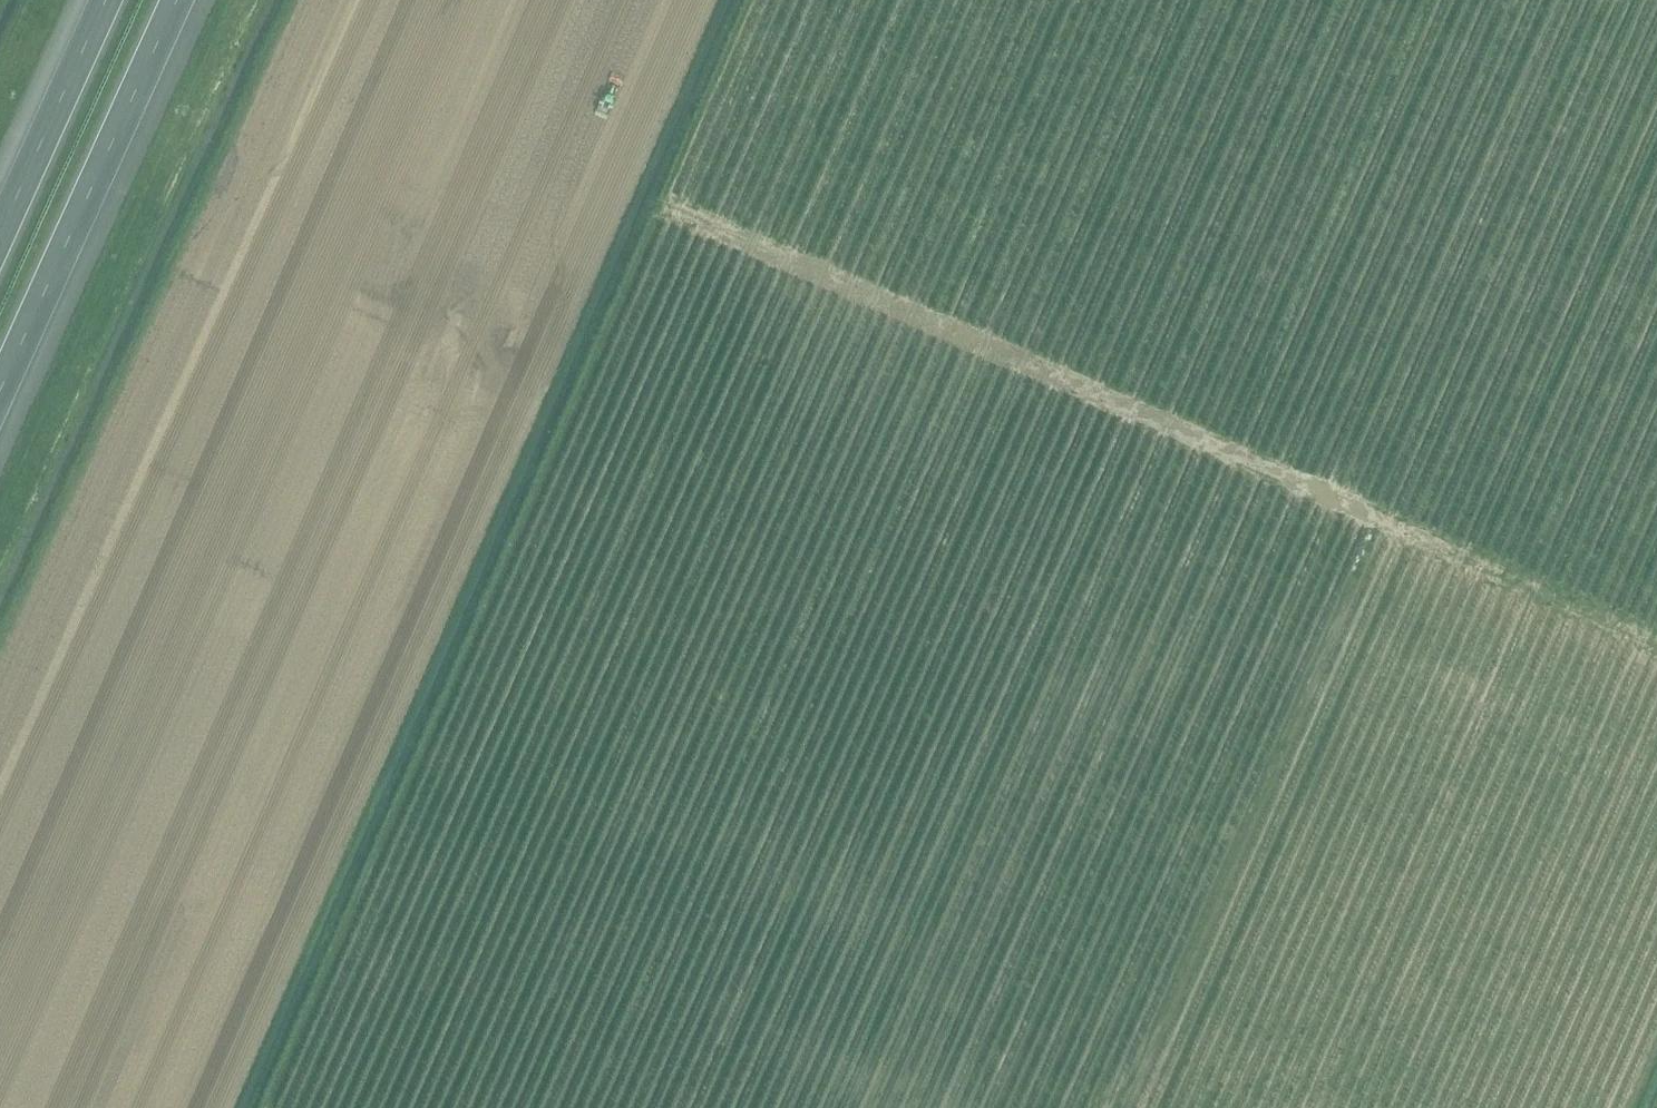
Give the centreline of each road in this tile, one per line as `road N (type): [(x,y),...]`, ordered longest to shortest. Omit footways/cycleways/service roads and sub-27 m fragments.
road 1 (motorway): [(0,396),(178,0)]
road 2 (motorway): [(107,0),(0,237)]

